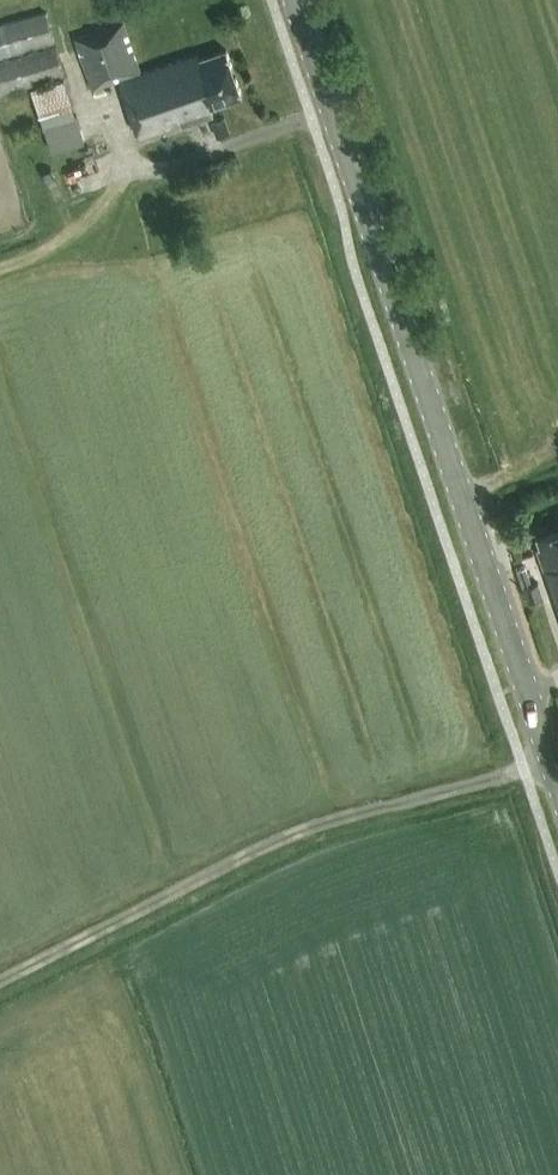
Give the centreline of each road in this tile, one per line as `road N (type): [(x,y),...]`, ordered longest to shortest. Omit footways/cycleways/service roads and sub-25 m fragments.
road 1 (tertiary): [(557,782),(295,0)]
road 2 (track): [(550,758),(283,841),(0,988)]

